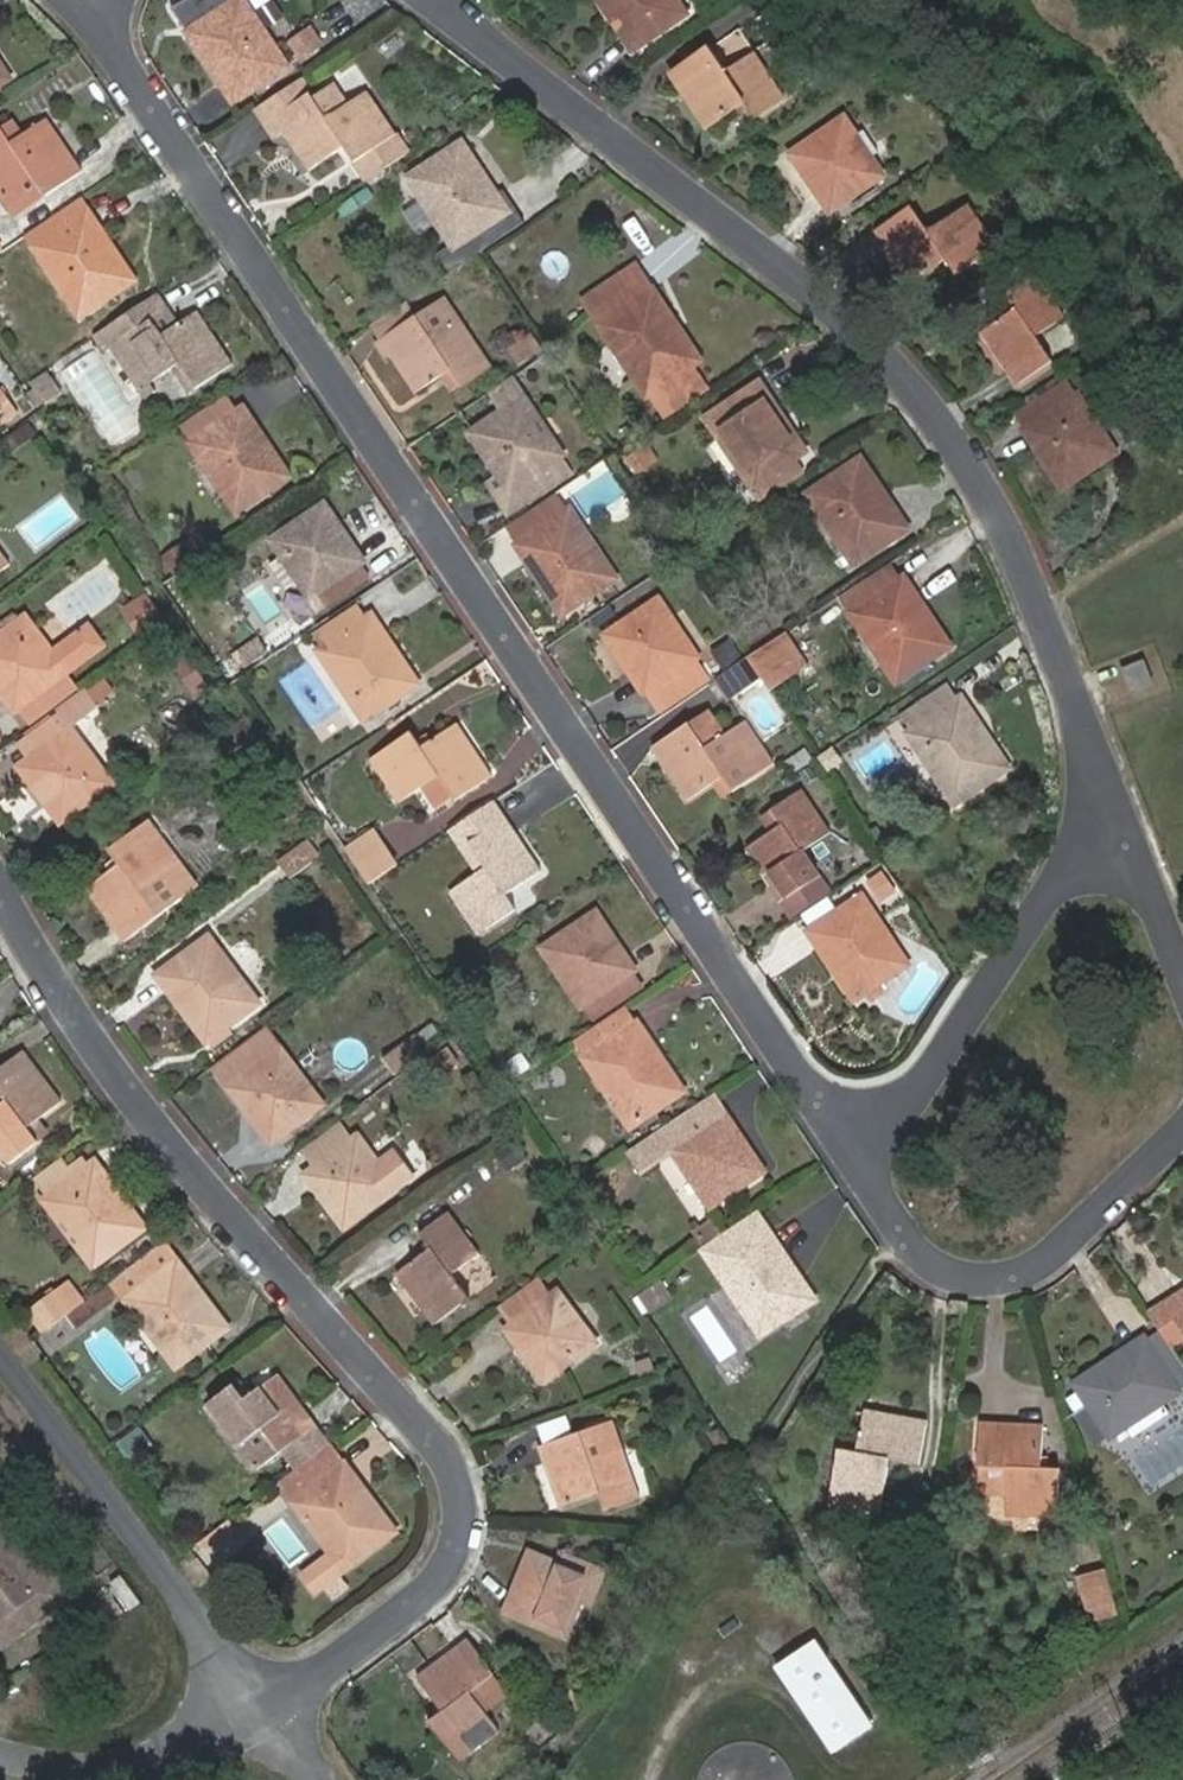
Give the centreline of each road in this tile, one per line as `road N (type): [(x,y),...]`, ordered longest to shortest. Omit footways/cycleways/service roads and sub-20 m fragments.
road 1 (residential): [(856,1159),(89,0)]
road 2 (residential): [(442,0),(897,367),(992,501),(1044,606),(1115,806)]
road 3 (residential): [(268,1710),(337,1666),(429,1588),(459,1540),(457,1503),(440,1456),(162,1137),(64,1001),(0,888)]
road 4 (tertiary): [(268,1710),(0,1349)]
road 5 (residential): [(1182,1127),(1056,1258),(986,1276),(922,1256),(898,1232),(856,1159)]
road 6 (residential): [(1115,806),(1078,841),(856,1159)]
road 7 (tertiary): [(268,1710),(121,1766),(73,1768),(0,1751)]
road 8 (residential): [(1115,806),(1182,965)]

